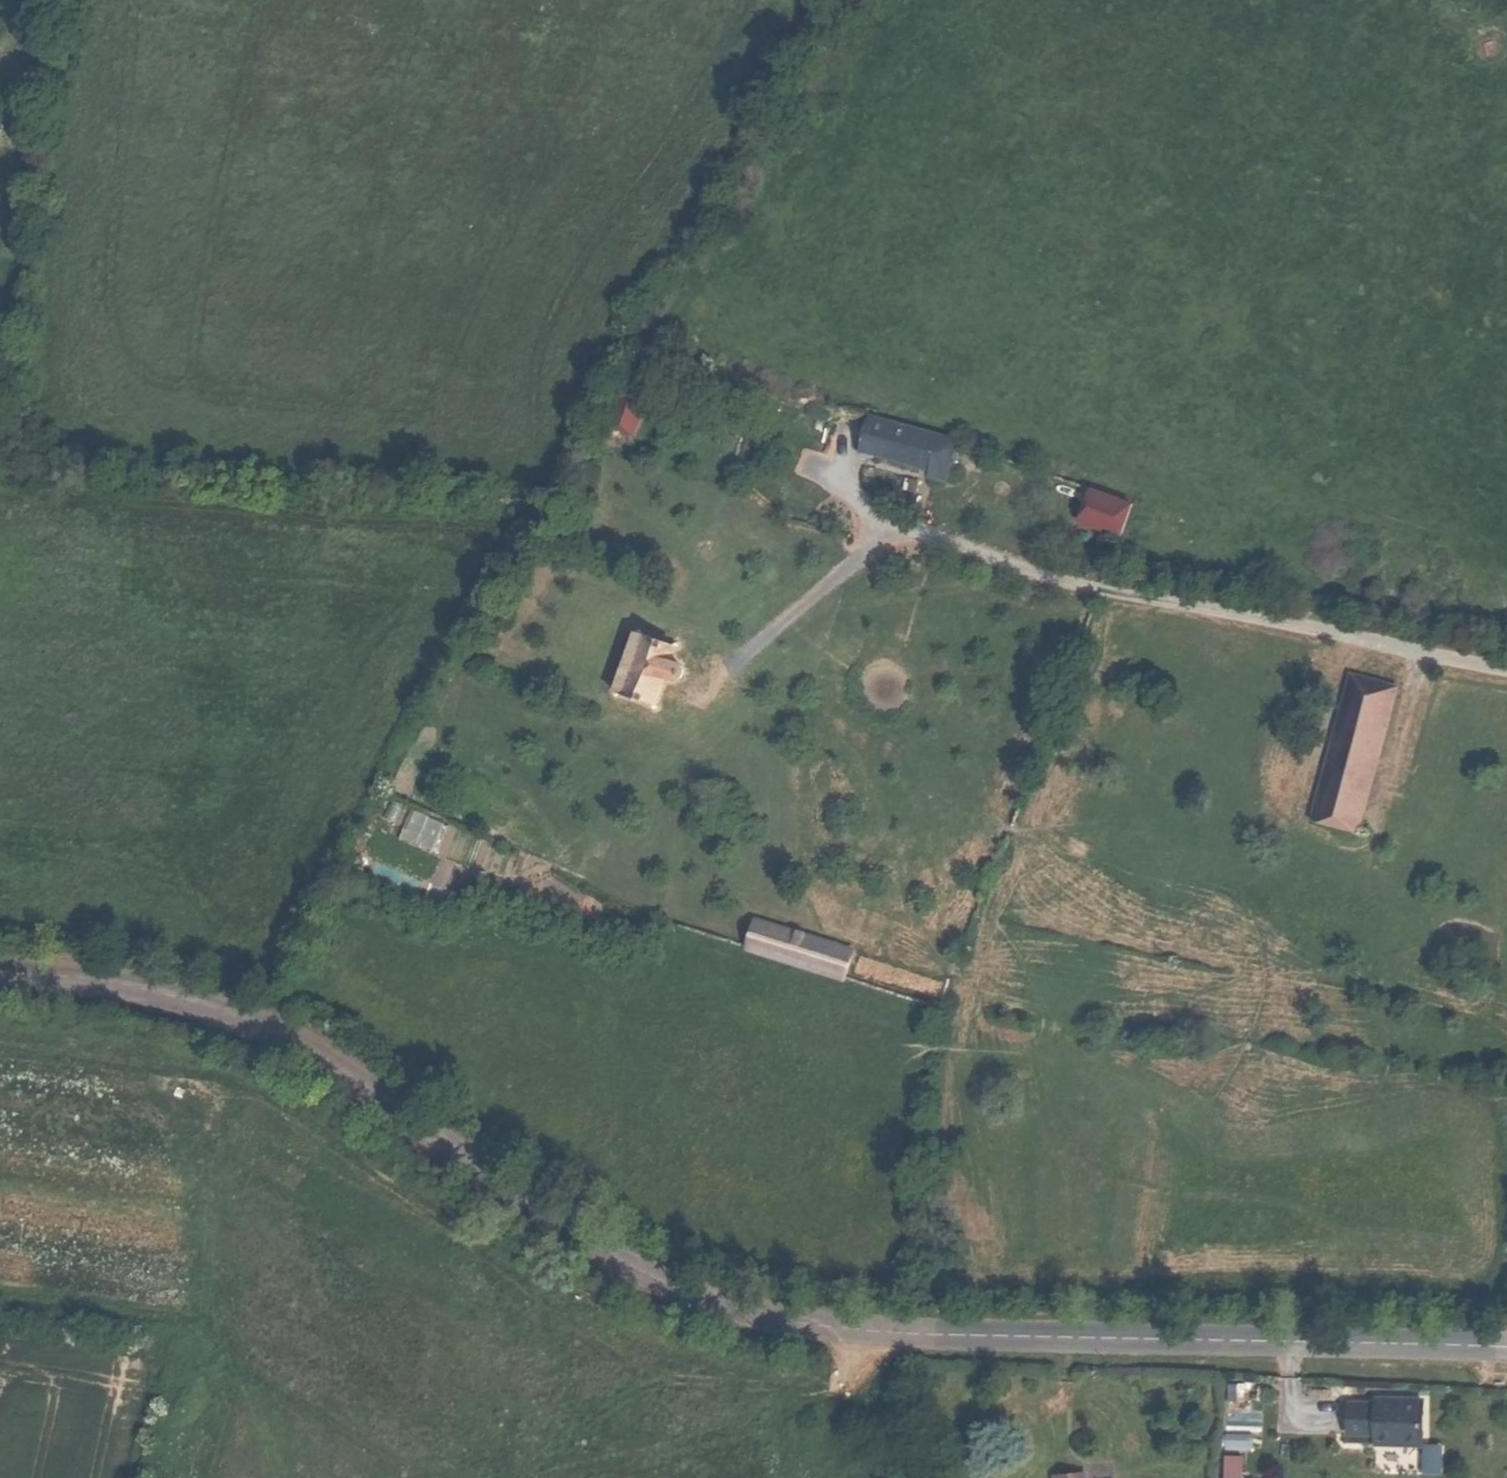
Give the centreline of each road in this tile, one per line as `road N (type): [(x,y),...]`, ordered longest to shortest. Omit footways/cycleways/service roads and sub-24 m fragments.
road 1 (unclassified): [(0,973),(38,973),(198,1004),(339,1063),(604,1259),(739,1312),(834,1335),(1506,1350)]

